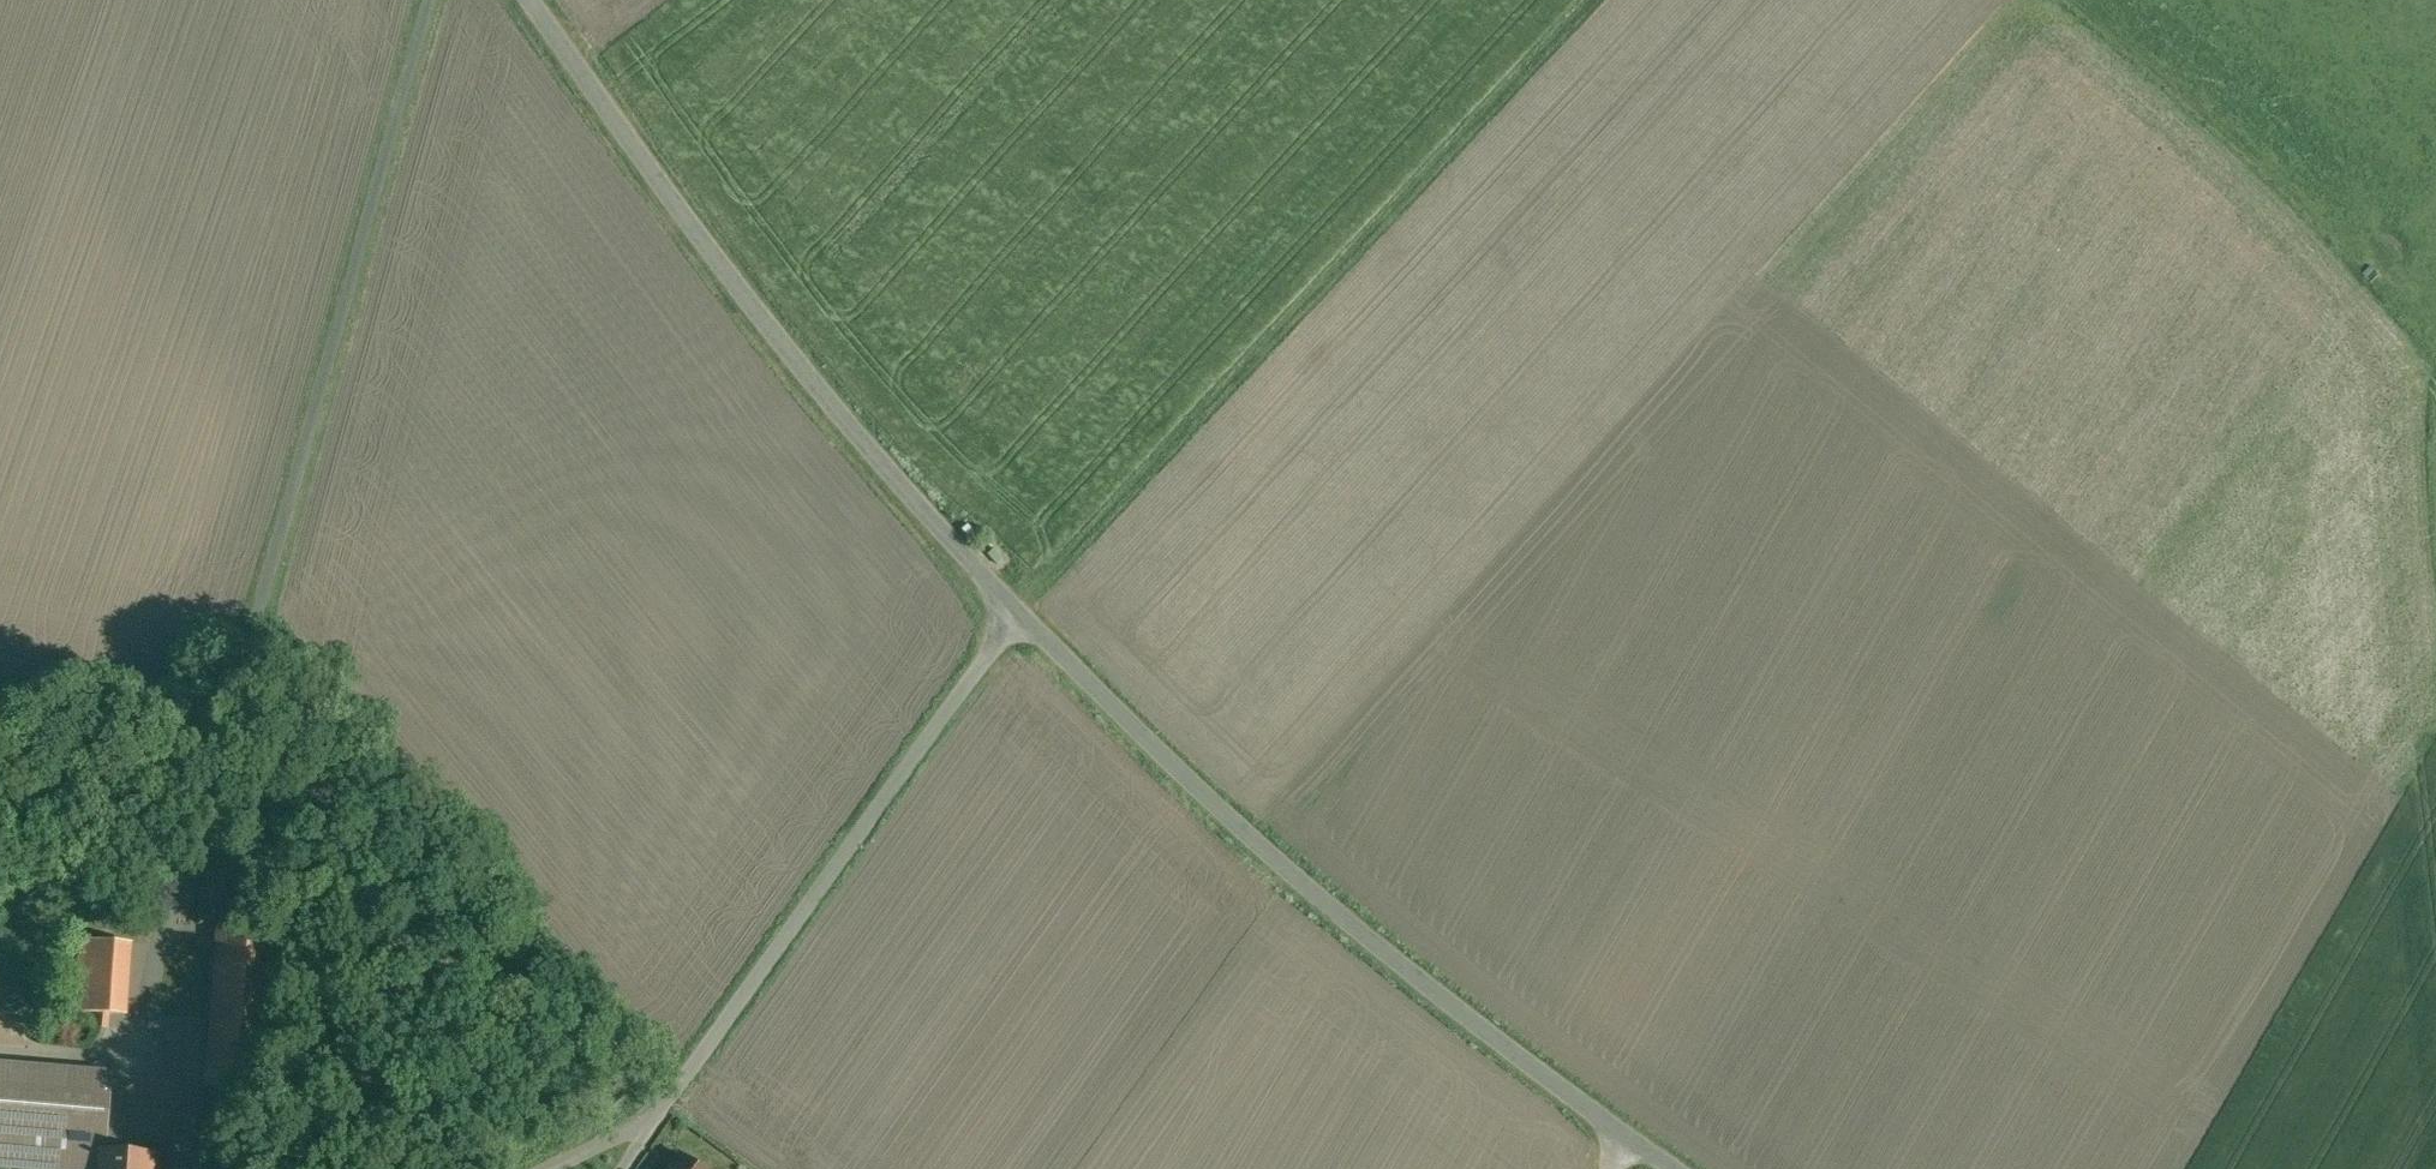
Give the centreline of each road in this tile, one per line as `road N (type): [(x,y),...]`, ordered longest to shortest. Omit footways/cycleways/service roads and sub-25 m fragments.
road 1 (unclassified): [(1012,593),(1242,824),(1535,1063),(1693,1168)]
road 2 (unclassified): [(534,0),(784,335),(1012,593)]
road 3 (unclassified): [(1012,593),(694,1062),(591,1168)]

